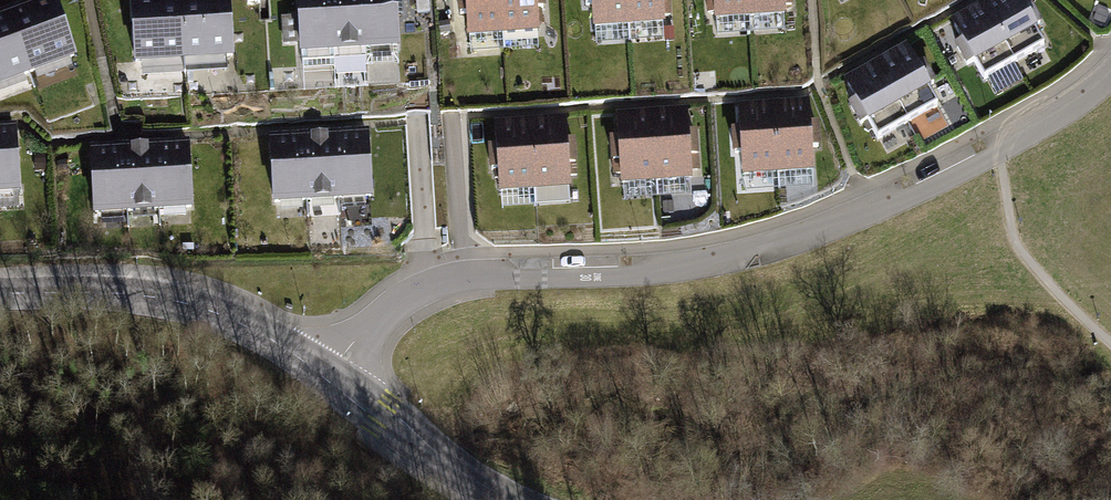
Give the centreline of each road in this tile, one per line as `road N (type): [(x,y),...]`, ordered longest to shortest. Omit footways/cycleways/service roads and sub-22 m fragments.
road 1 (residential): [(1110,71),(1081,101),(1000,150),(733,260),(633,274),(464,279),(387,319),(341,385)]
road 2 (tertiary): [(0,292),(110,292),(209,312),(341,385)]
road 3 (tertiary): [(341,385),(511,499)]

